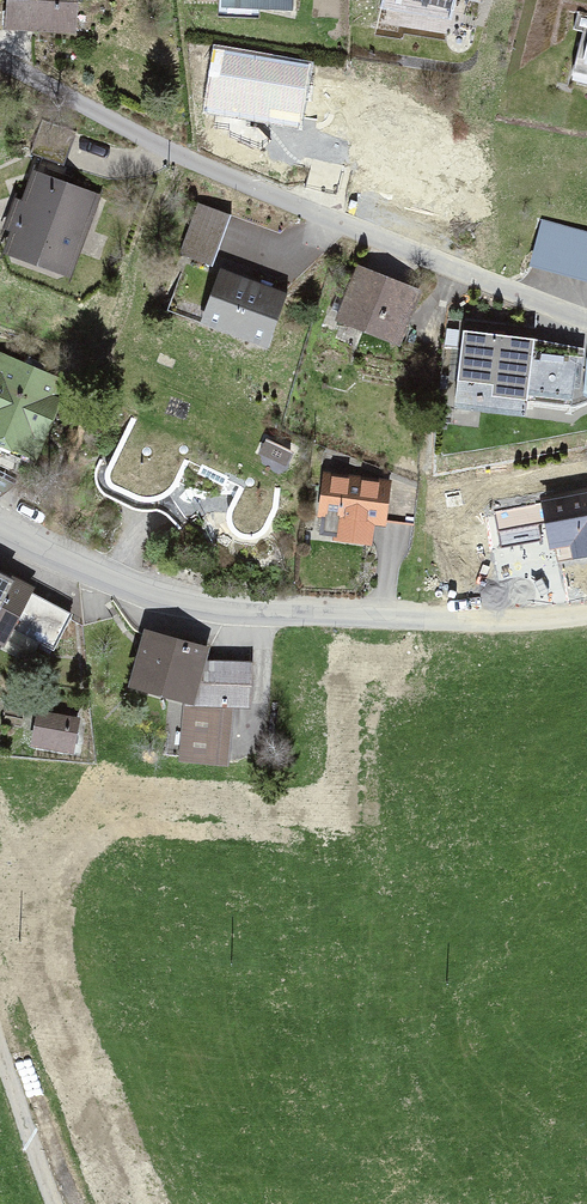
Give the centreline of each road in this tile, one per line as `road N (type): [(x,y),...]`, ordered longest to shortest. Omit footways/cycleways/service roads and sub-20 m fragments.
road 1 (residential): [(0,61),(192,164),(368,244),(586,329)]
road 2 (unclassified): [(586,612),(243,612),(158,594),(0,524)]
road 3 (track): [(0,1051),(57,1203)]

